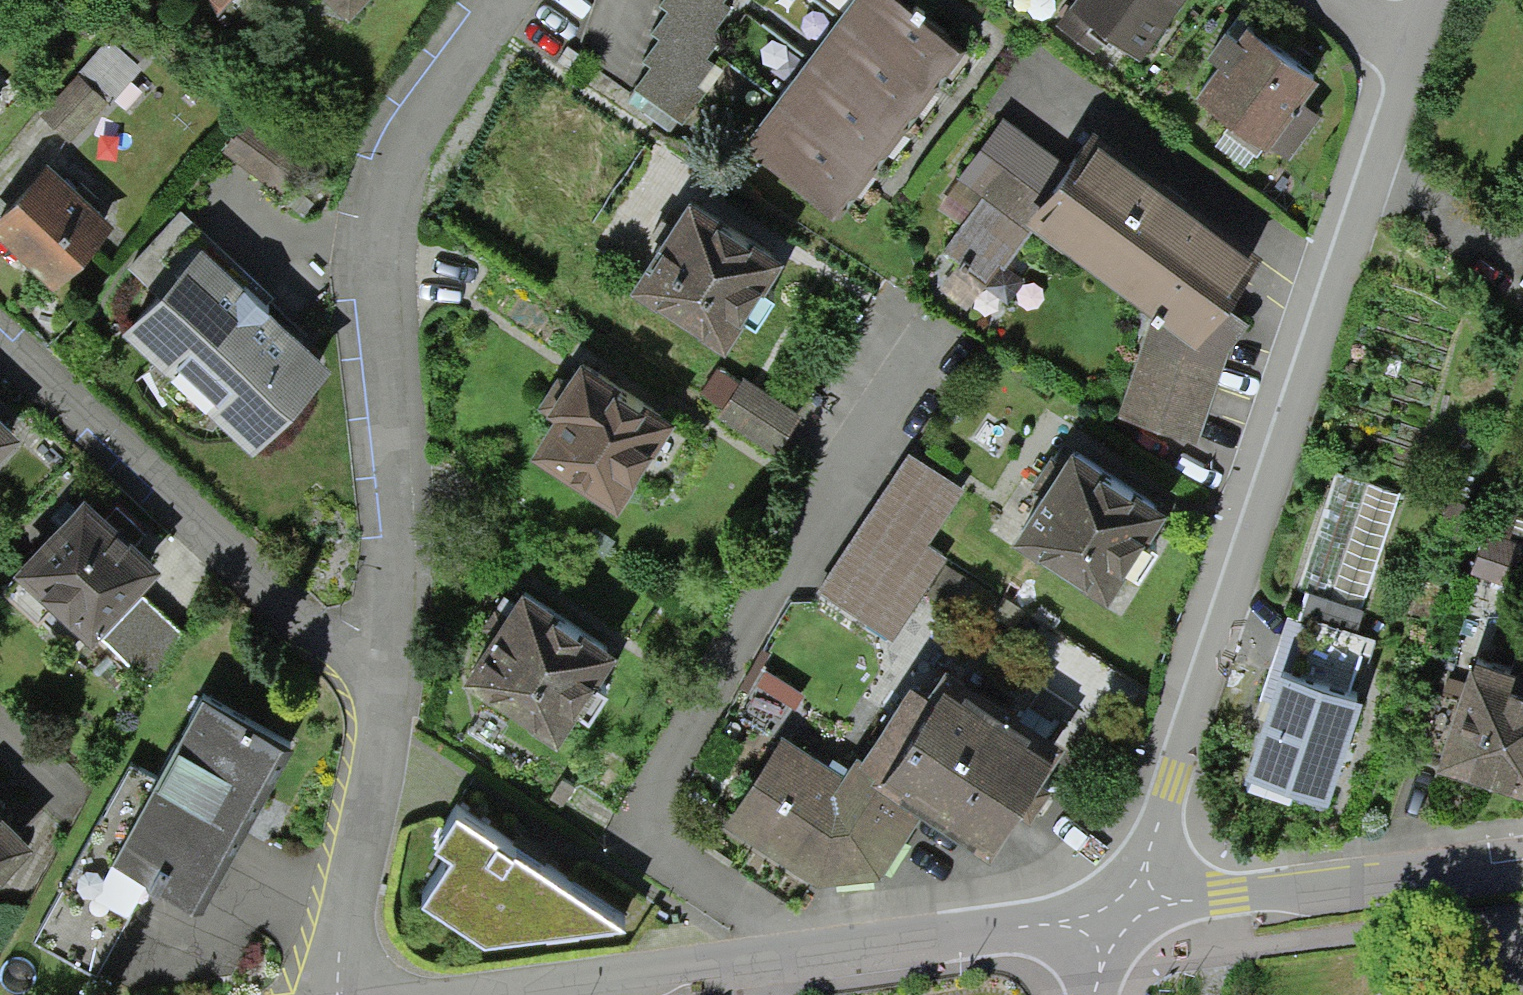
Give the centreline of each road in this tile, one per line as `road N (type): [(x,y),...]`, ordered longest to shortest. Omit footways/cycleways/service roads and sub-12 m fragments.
road 1 (residential): [(1418,41),(1122,909)]
road 2 (residential): [(937,331),(635,830),(764,913),(792,946)]
road 3 (residential): [(495,0),(381,176),(371,310),(392,587),(390,668)]
road 4 (residential): [(0,334),(321,635),(390,668)]
road 5 (residential): [(1122,909),(1522,859)]
road 6 (residential): [(792,946),(1122,909)]
road 7 (residential): [(390,668),(334,944),(333,994)]
road 8 (residential): [(490,994),(792,946)]

